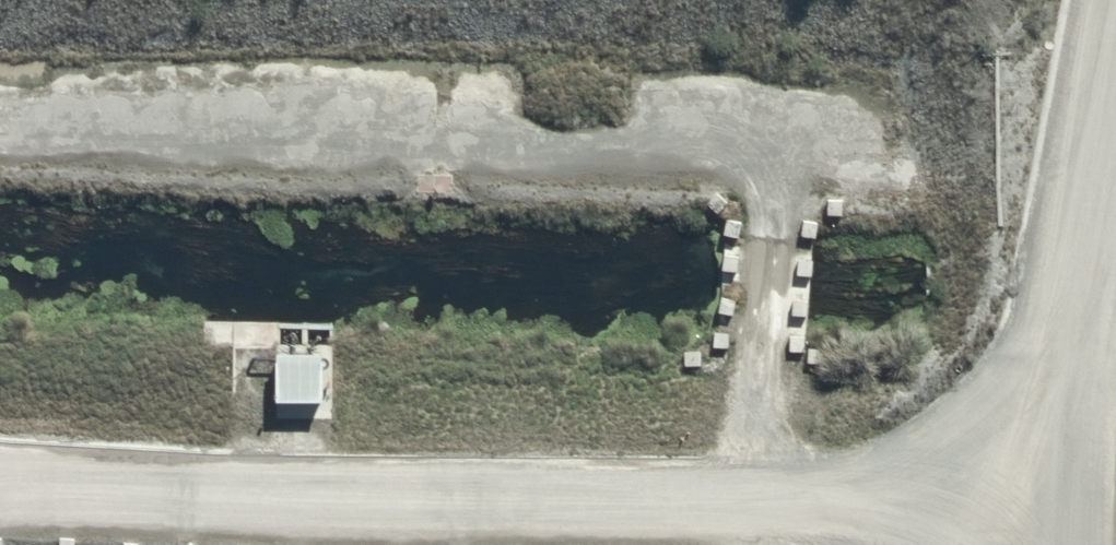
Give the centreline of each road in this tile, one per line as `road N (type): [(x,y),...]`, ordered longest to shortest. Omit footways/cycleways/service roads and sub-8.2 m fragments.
road 1 (track): [(0,483),(617,505),(842,494),(941,460),(1008,407),(1066,339)]
road 2 (track): [(1115,121),(0,64)]
road 3 (track): [(1085,544),(1066,339),(1115,65)]

